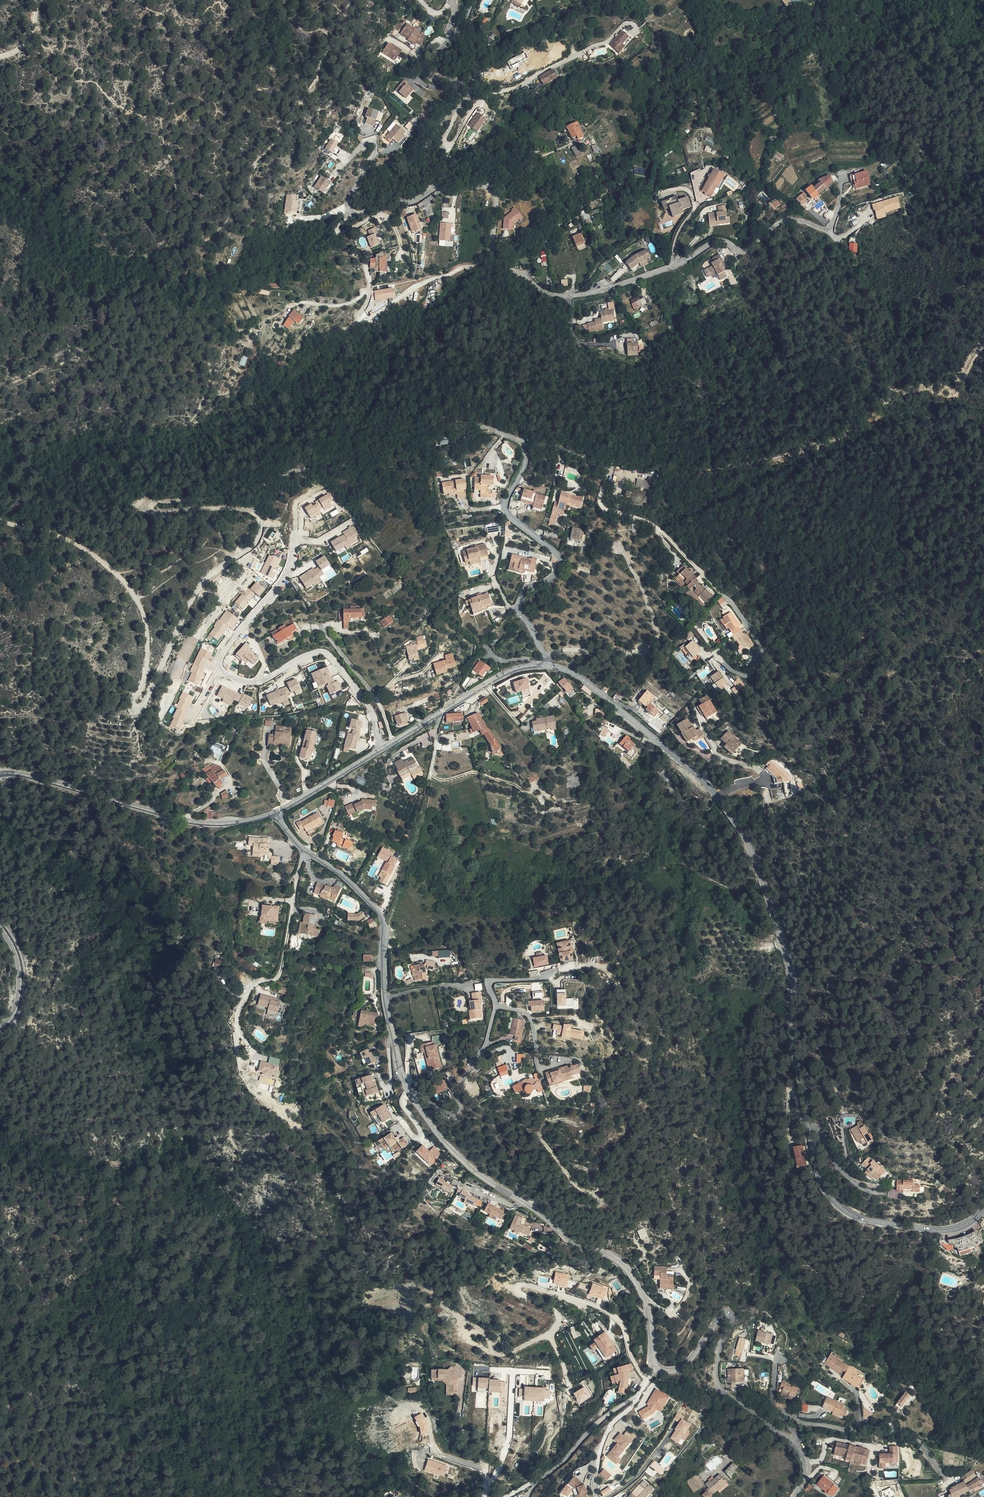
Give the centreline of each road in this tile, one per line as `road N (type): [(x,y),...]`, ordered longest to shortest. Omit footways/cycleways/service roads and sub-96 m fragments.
road 1 (residential): [(474,0),(432,66),(442,79),(465,83),(469,98),(422,151),(359,179),(348,201),(353,211),(411,202),(440,187),(489,187),(497,199),(497,262),(572,295),(672,266),(715,241),(749,250),(786,220),(830,228),(842,175)]
road 2 (track): [(432,428),(343,466),(236,494),(153,501),(147,510),(156,513),(247,508),(261,528),(255,544),(210,578),(190,604),(140,710),(132,702),(143,680),(146,624),(127,586),(92,553),(0,518)]
road 3 (tertiary): [(983,1209),(964,1226),(933,1230),(865,1220),(839,1206),(817,1153),(790,957),(741,832),(698,775),(656,738),(582,678),(546,666)]
road 4 (residential): [(411,1096),(473,1171),(630,1271),(648,1310),(658,1368),(683,1366),(718,1316),(732,1316),(717,1381),(803,1453),(794,1496)]
road 5 (residential): [(384,747),(369,705),(331,655),(314,653),(248,682),(224,674),(224,650),(281,581),(294,543)]
road 6 (residential): [(546,666),(517,608),(561,560),(504,507),(525,464),(525,443),(476,425),(432,428)]
road 7 (residential): [(306,850),(381,914),(384,999),(411,1096)]
road 8 (tertiary): [(274,813),(197,822),(0,774)]
road 9 (residential): [(306,850),(279,976),(249,986),(240,1004),(237,1033),(256,1058)]
road 10 (tertiary): [(546,666),(504,674),(384,747)]
road 11 (residential): [(411,1096),(457,1118),(459,1087),(487,1040),(497,1005)]
road 12 (track): [(465,1335),(500,1354),(557,1325),(554,1306),(518,1292),(520,1283)]
road 13 (tertiary): [(384,747),(274,813)]

